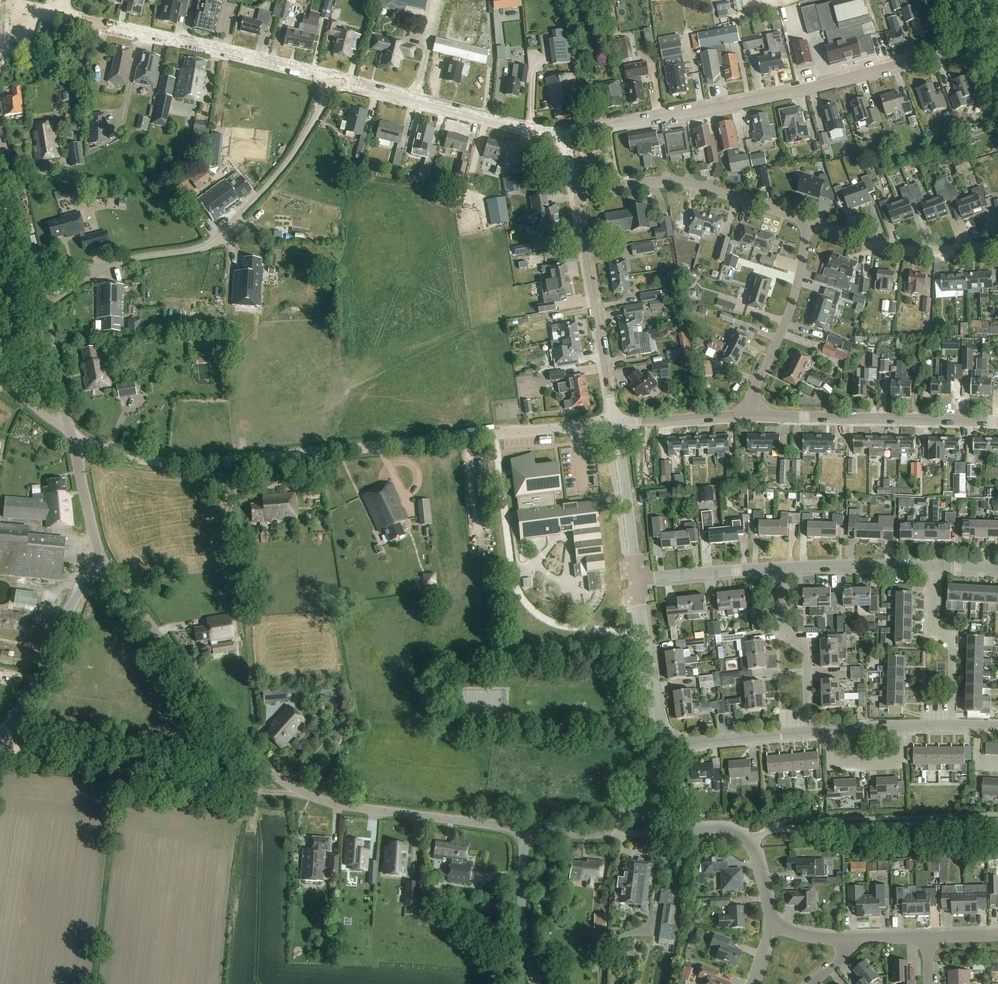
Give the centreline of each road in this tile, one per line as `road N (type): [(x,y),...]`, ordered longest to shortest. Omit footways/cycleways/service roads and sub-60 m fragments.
road 1 (residential): [(71,434),(127,456),(200,463),(616,423)]
road 2 (unclassified): [(524,829),(352,808),(276,778),(240,743),(107,569)]
road 3 (unclassified): [(565,135),(775,97),(907,64),(997,31)]
road 4 (residential): [(95,270),(210,242),(291,159),(335,79)]
road 5 (track): [(298,790),(250,792),(0,750)]
road 6 (unclassified): [(62,16),(335,79)]
road 7 (residential): [(754,414),(997,421)]
road 8 (residential): [(809,221),(695,184),(659,181),(576,194)]
road 9 (unclassified): [(335,79),(565,135)]
road 10 (residential): [(616,423),(576,194)]
road 11 (track): [(775,829),(997,822)]
road 12 (unclassified): [(0,737),(35,688),(79,591),(107,569)]
road 13 (residential): [(754,414),(754,396),(797,286),(809,221)]
road 14 (residential): [(997,245),(893,248),(809,221)]
road 15 (residential): [(809,734),(806,650),(786,638),(784,568)]
road 16 (residential): [(952,725),(952,642),(933,632),(933,566)]
road 17 (residential): [(672,744),(661,721),(638,581)]
road 18 (residential): [(638,581),(616,423)]
road 19 (unclassified): [(538,983),(524,935),(524,829)]
road 20 (residential): [(784,568),(933,566)]
road 21 (residential): [(638,581),(784,568)]
road 22 (unclassified): [(107,569),(71,434)]
road 23 (residential): [(616,423),(754,414)]
road 24 (unclassified): [(672,744),(809,734)]
road 25 (residential): [(903,726),(902,761),(894,765),(838,767),(830,732)]
road 26 (residential): [(750,843),(723,829),(667,830),(629,803)]
road 27 (unclassified): [(71,434),(43,311)]

